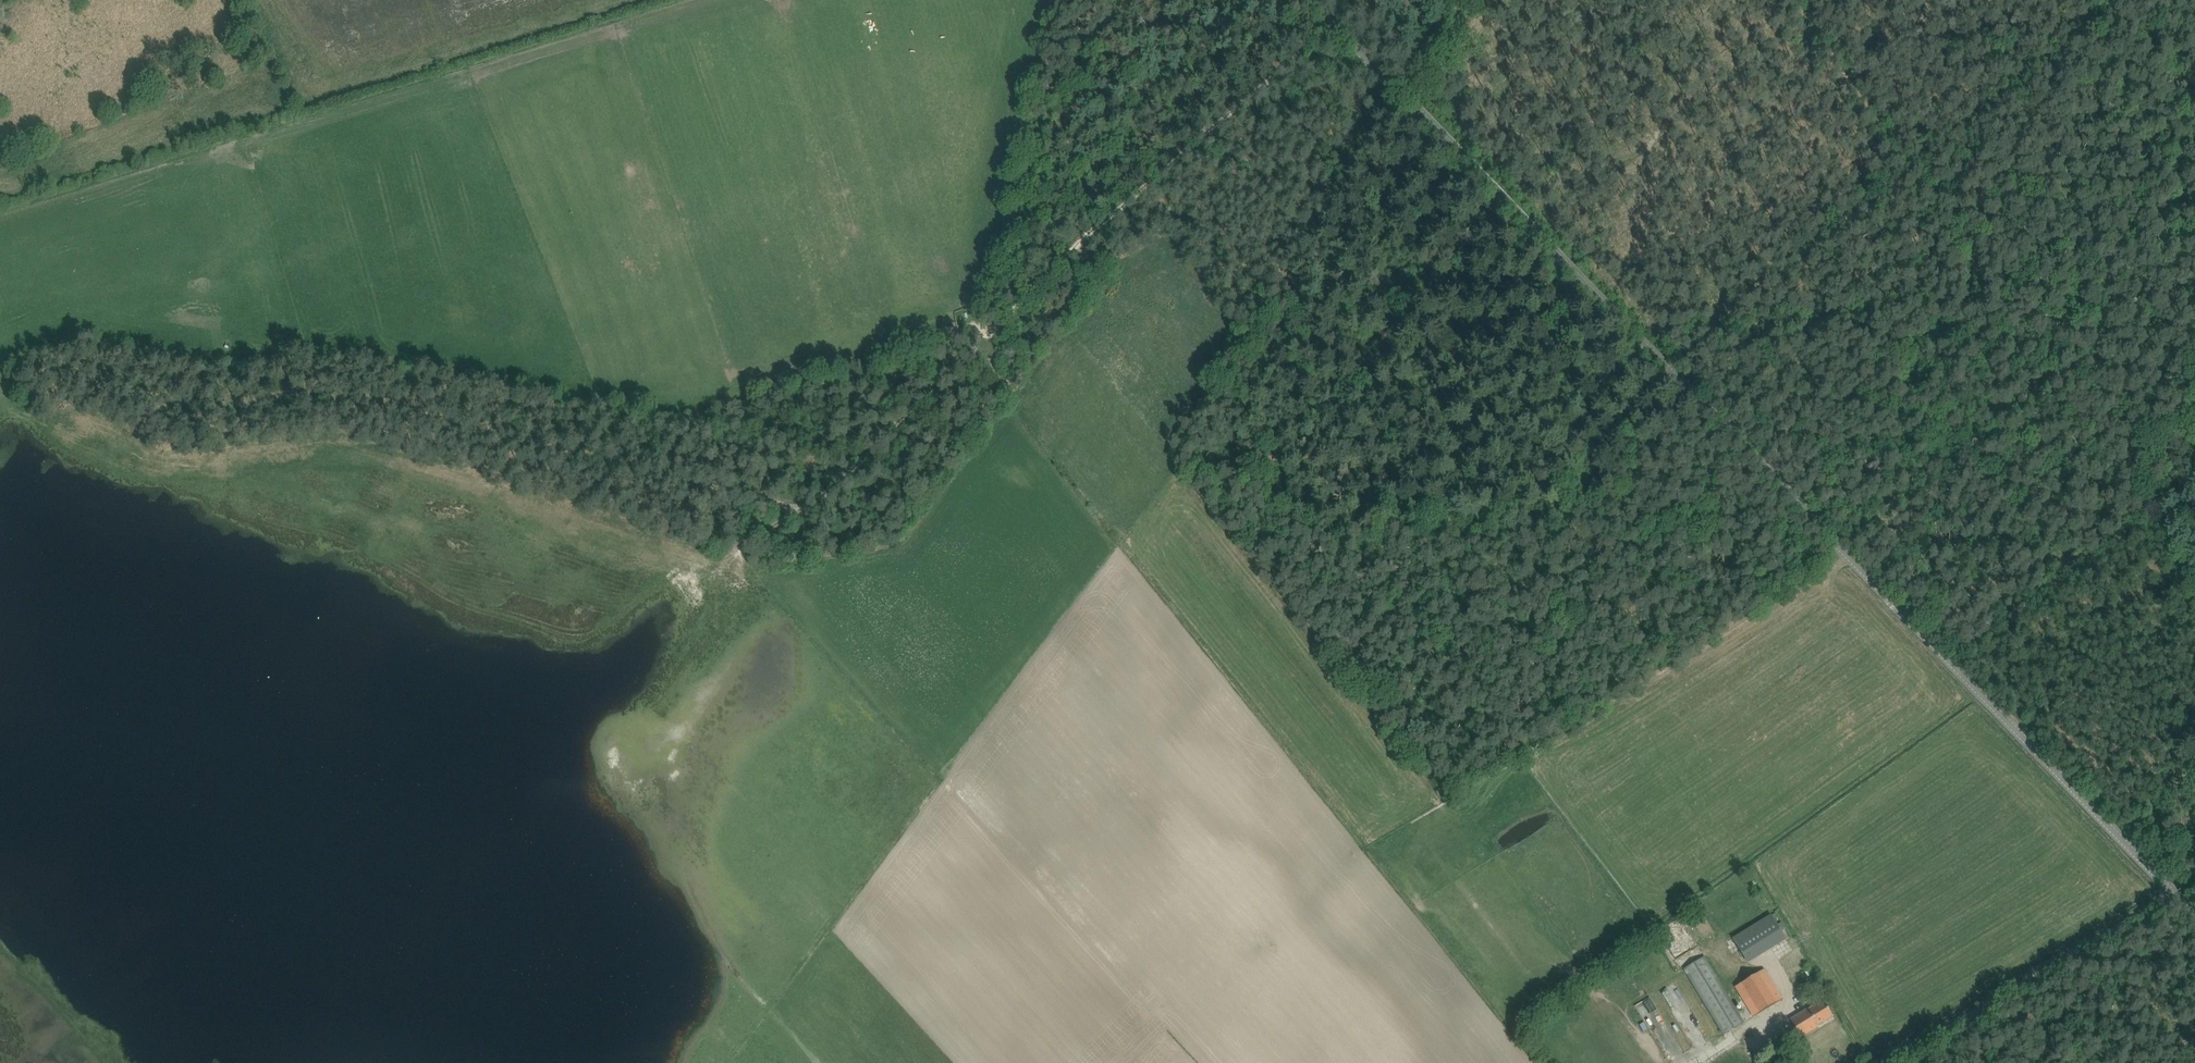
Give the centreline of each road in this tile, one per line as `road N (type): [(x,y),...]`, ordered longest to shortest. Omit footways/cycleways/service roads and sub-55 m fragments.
road 1 (tertiary): [(2171,897),(1918,628),(1296,0)]
road 2 (unclassified): [(1888,1062),(2171,897)]

